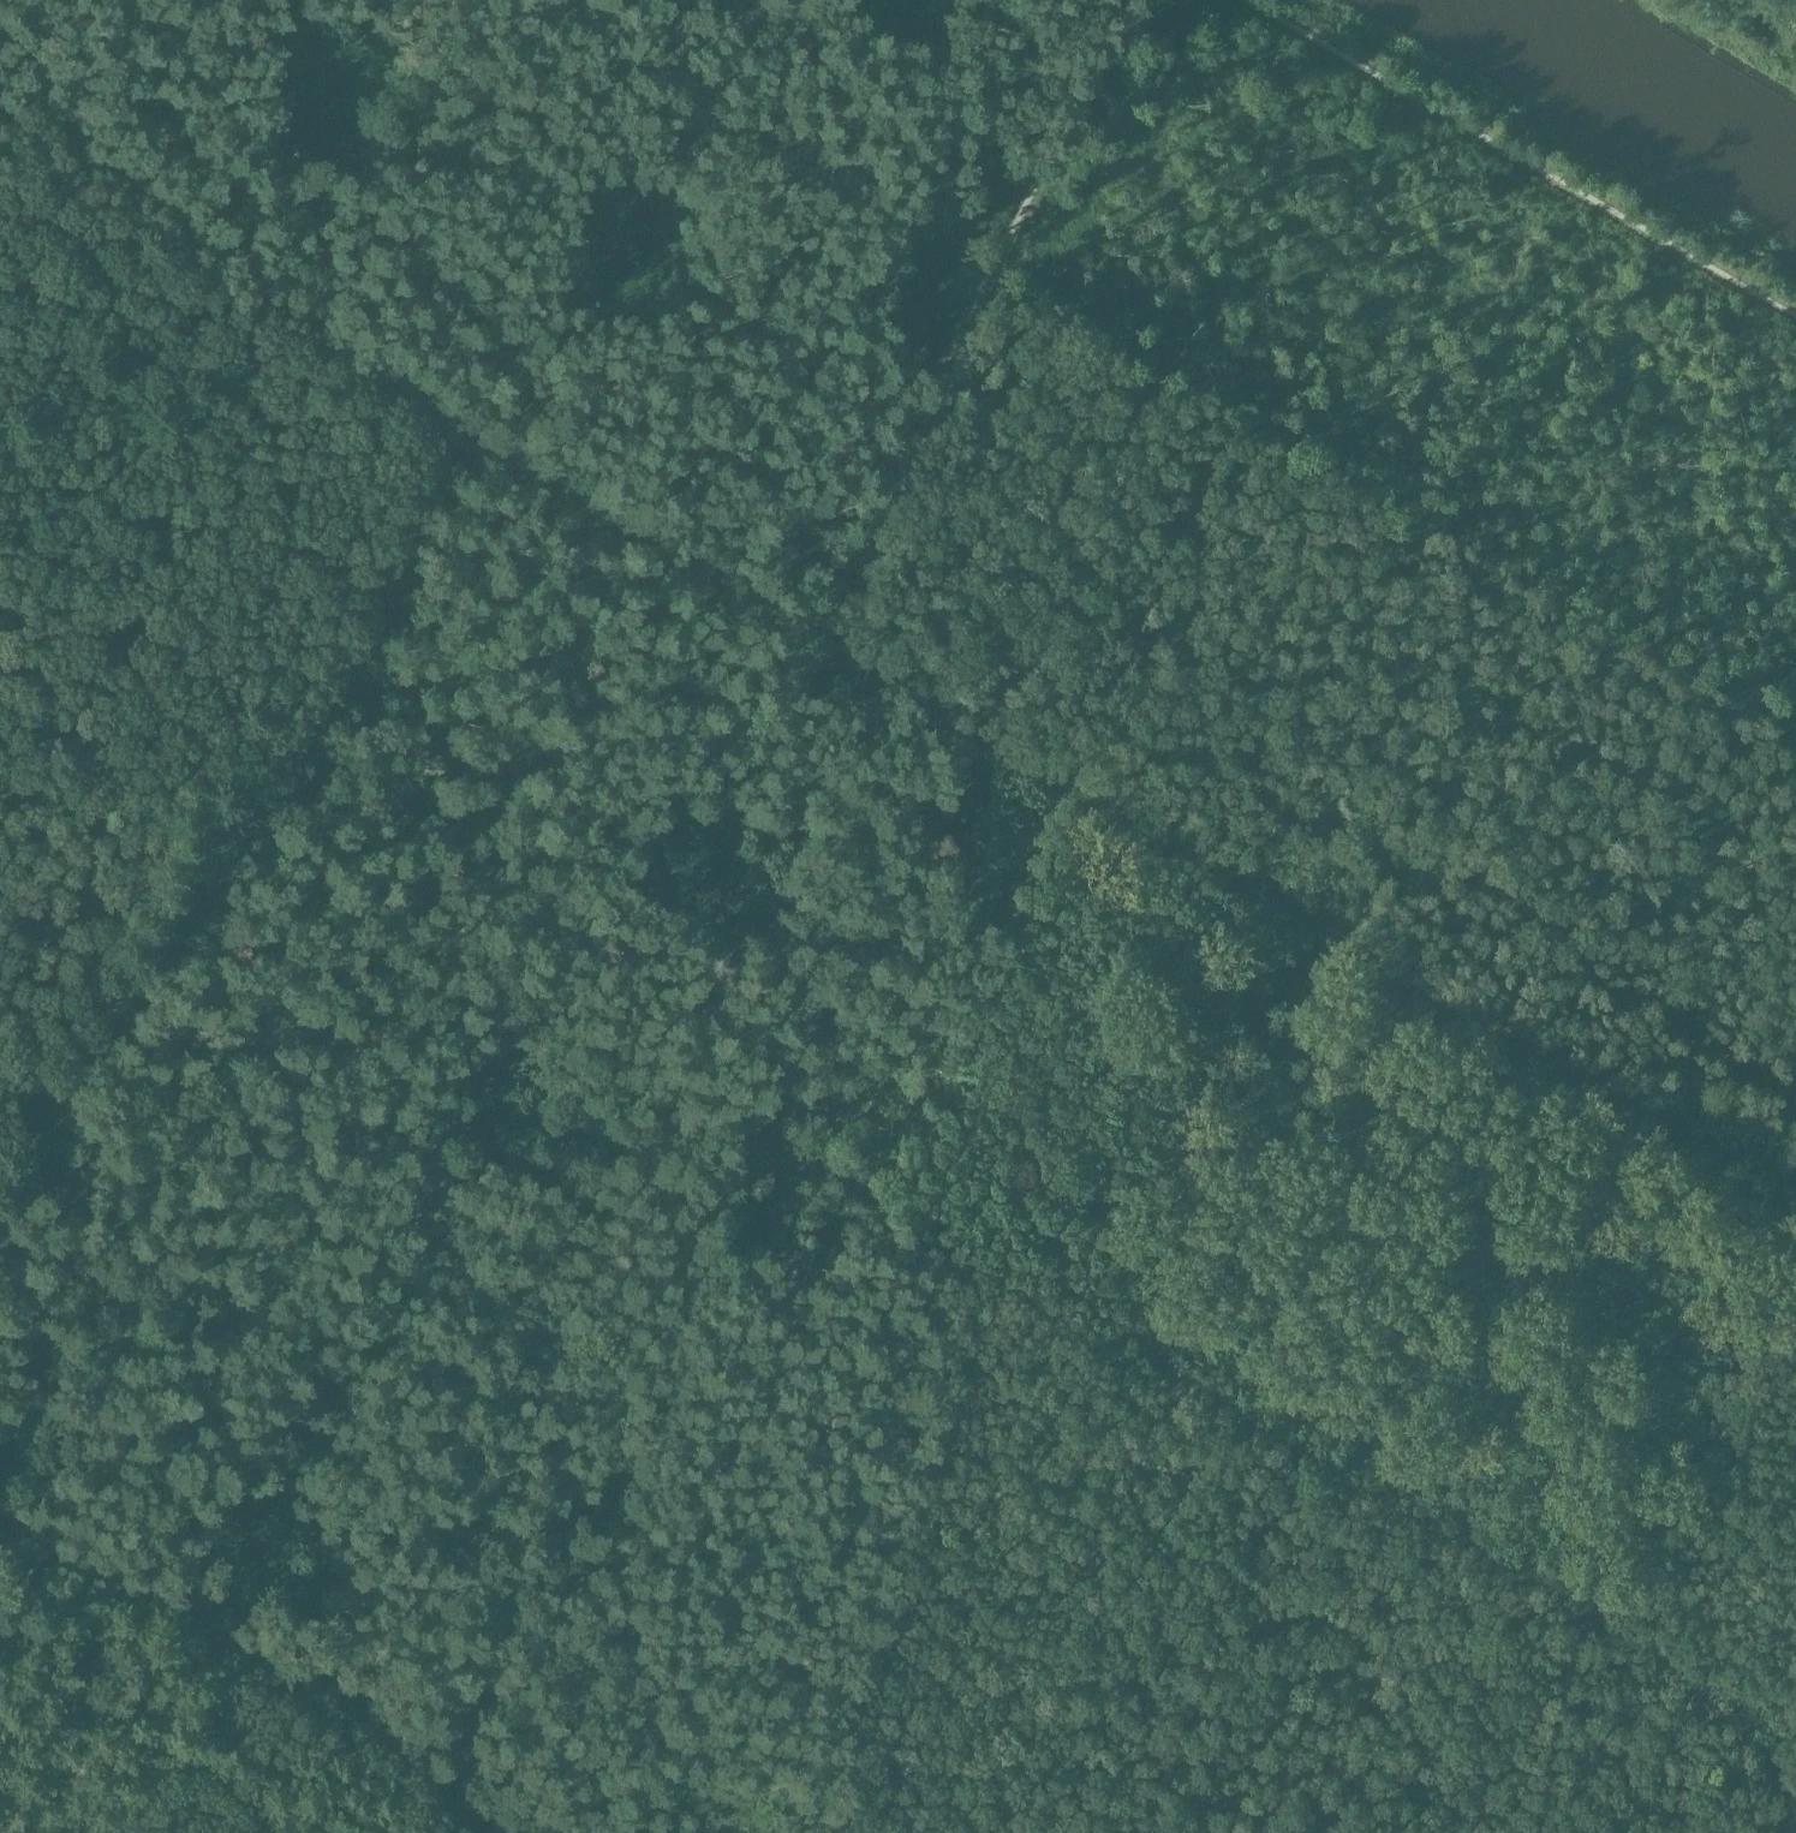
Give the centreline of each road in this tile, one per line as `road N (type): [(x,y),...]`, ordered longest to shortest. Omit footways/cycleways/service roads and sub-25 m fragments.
road 1 (track): [(463,439),(802,623),(1795,1200)]
road 2 (track): [(0,1205),(43,1117),(149,947),(335,689),(463,439)]
road 3 (track): [(529,1832),(255,1662),(0,1519)]

